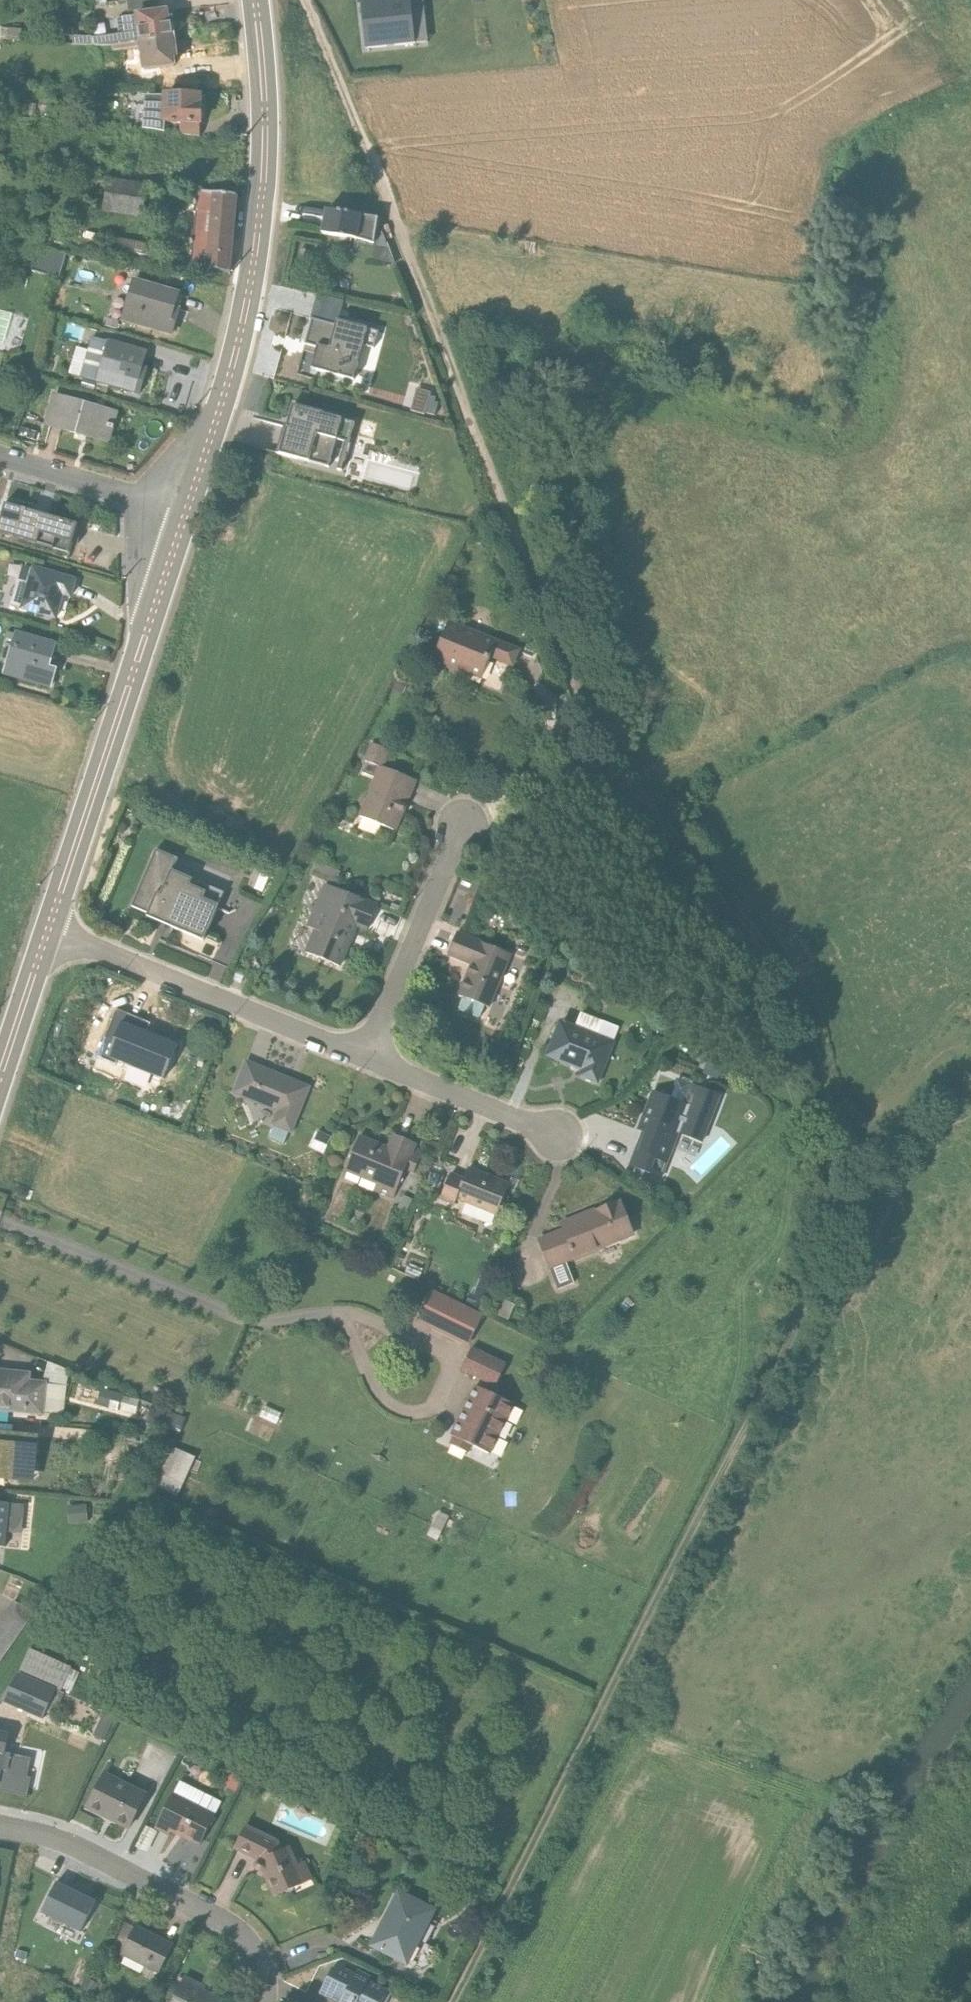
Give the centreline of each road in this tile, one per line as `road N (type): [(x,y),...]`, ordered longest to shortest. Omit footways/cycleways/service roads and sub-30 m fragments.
road 1 (track): [(303,0),(603,747),(761,944),(794,998),(828,1123),(831,1186),(822,1257),(802,1317),(455,2001)]
road 2 (secondary): [(184,509),(235,351),(255,234),(261,98),(251,0)]
road 3 (secondary): [(47,930),(184,509)]
road 4 (residential): [(368,1059),(47,930)]
road 5 (residential): [(266,2001),(252,1944),(208,1913),(51,1838),(0,1826)]
road 6 (residential): [(472,814),(368,1059)]
road 7 (residential): [(562,1137),(368,1059)]
road 8 (residential): [(0,454),(184,509)]
road 9 (secondary): [(0,1066),(47,930)]

